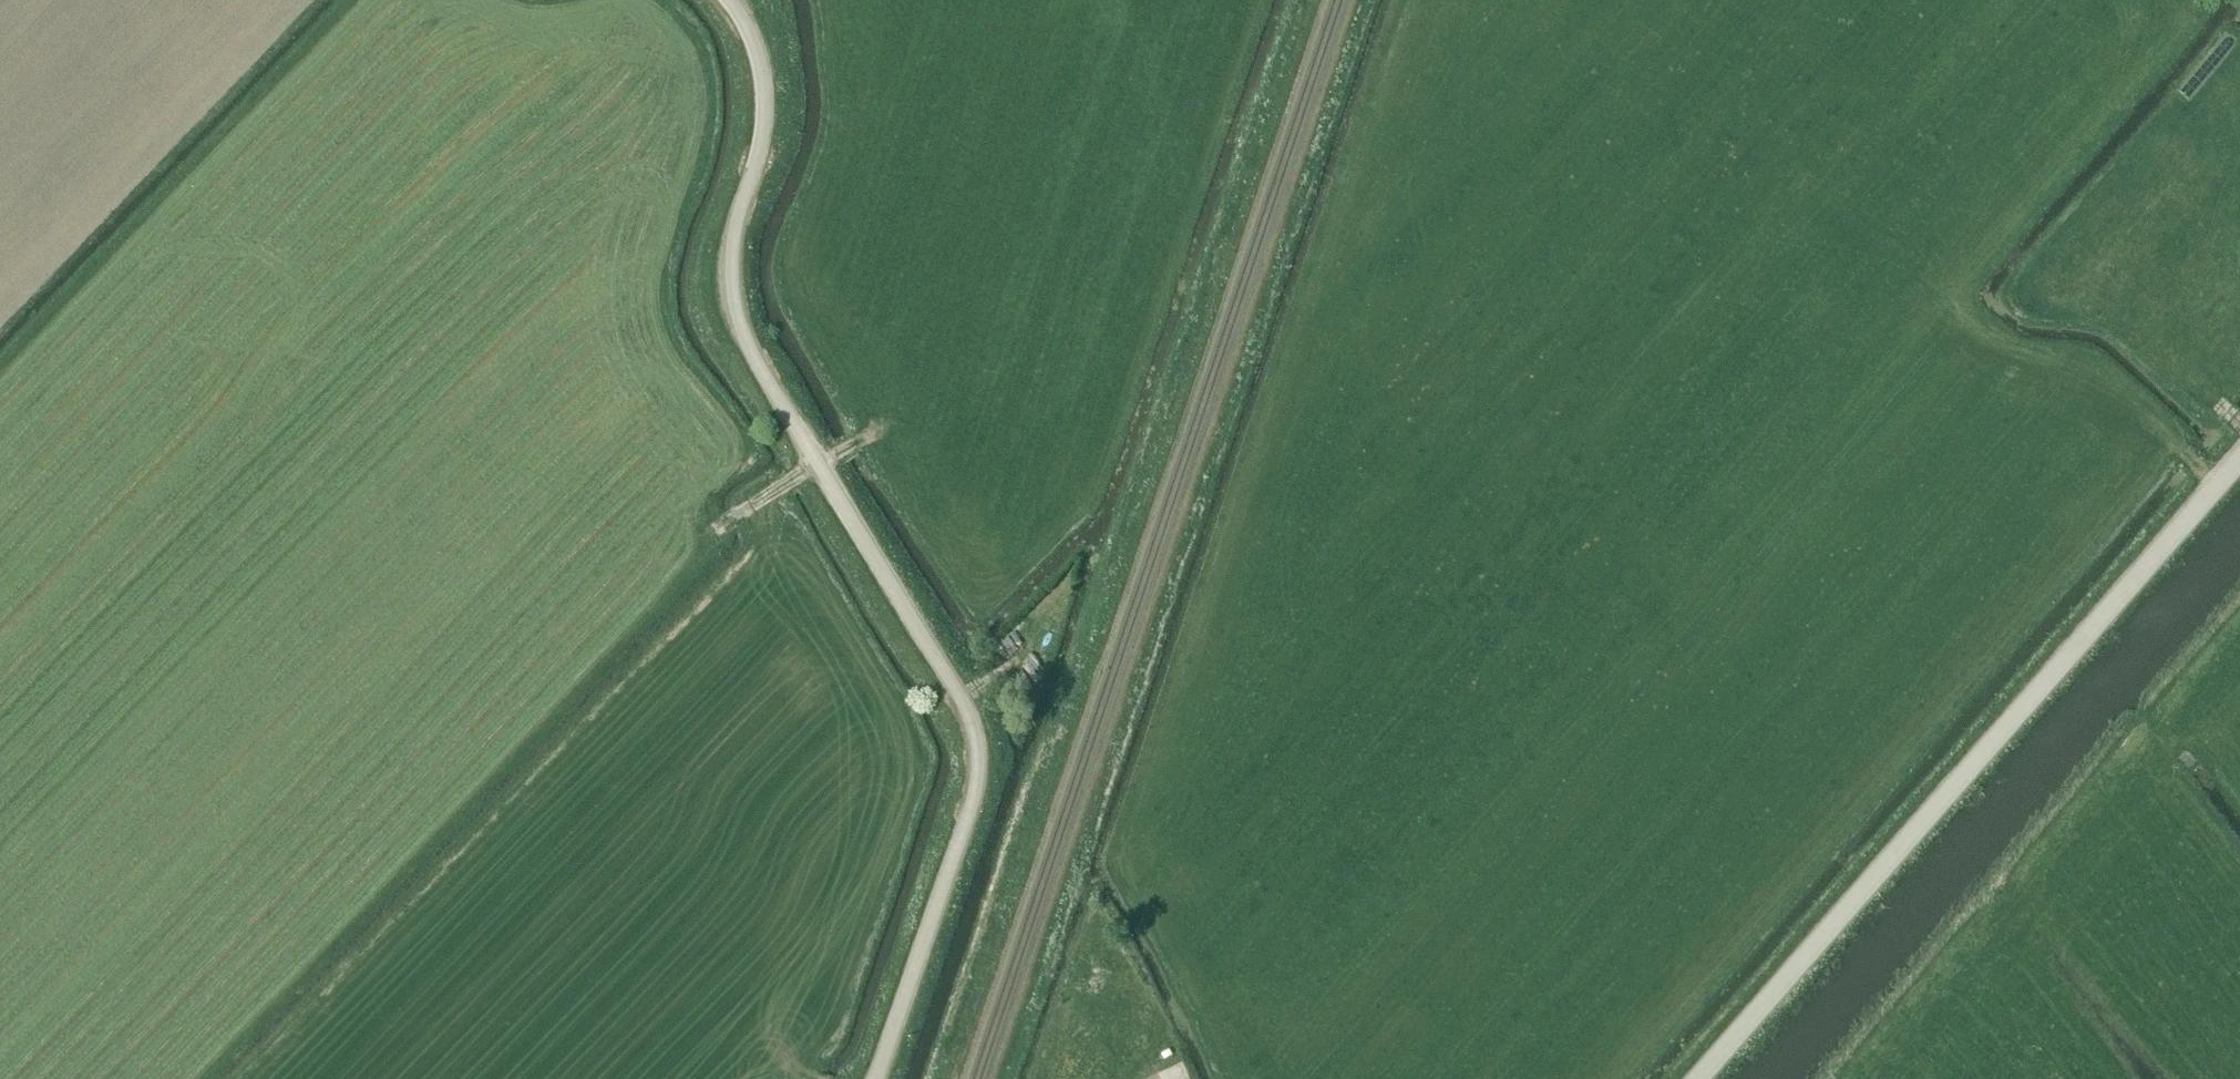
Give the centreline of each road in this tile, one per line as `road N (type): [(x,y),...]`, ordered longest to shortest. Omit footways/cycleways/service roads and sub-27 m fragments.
road 1 (tertiary): [(877,1078),(971,805),(975,738),(960,698),(739,321),(733,242),(764,110),(759,60),(728,0)]
road 2 (tertiary): [(1699,1078),(2239,460)]

